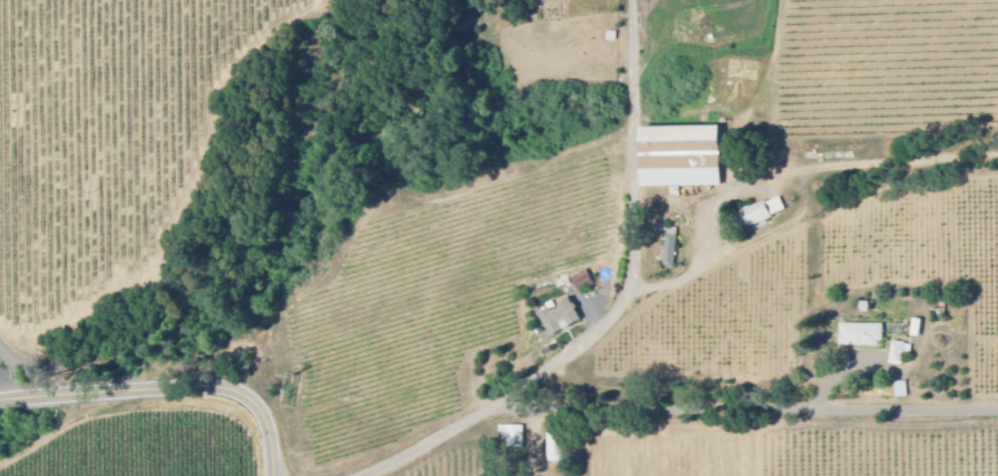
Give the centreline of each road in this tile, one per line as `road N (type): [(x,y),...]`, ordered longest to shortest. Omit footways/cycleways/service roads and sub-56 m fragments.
road 1 (residential): [(997,412),(490,412),(367,475)]
road 2 (tertiary): [(274,475),(264,414),(238,395),(0,404)]
road 3 (residential): [(628,306),(635,0)]
road 4 (residential): [(490,412),(597,338),(628,306)]

